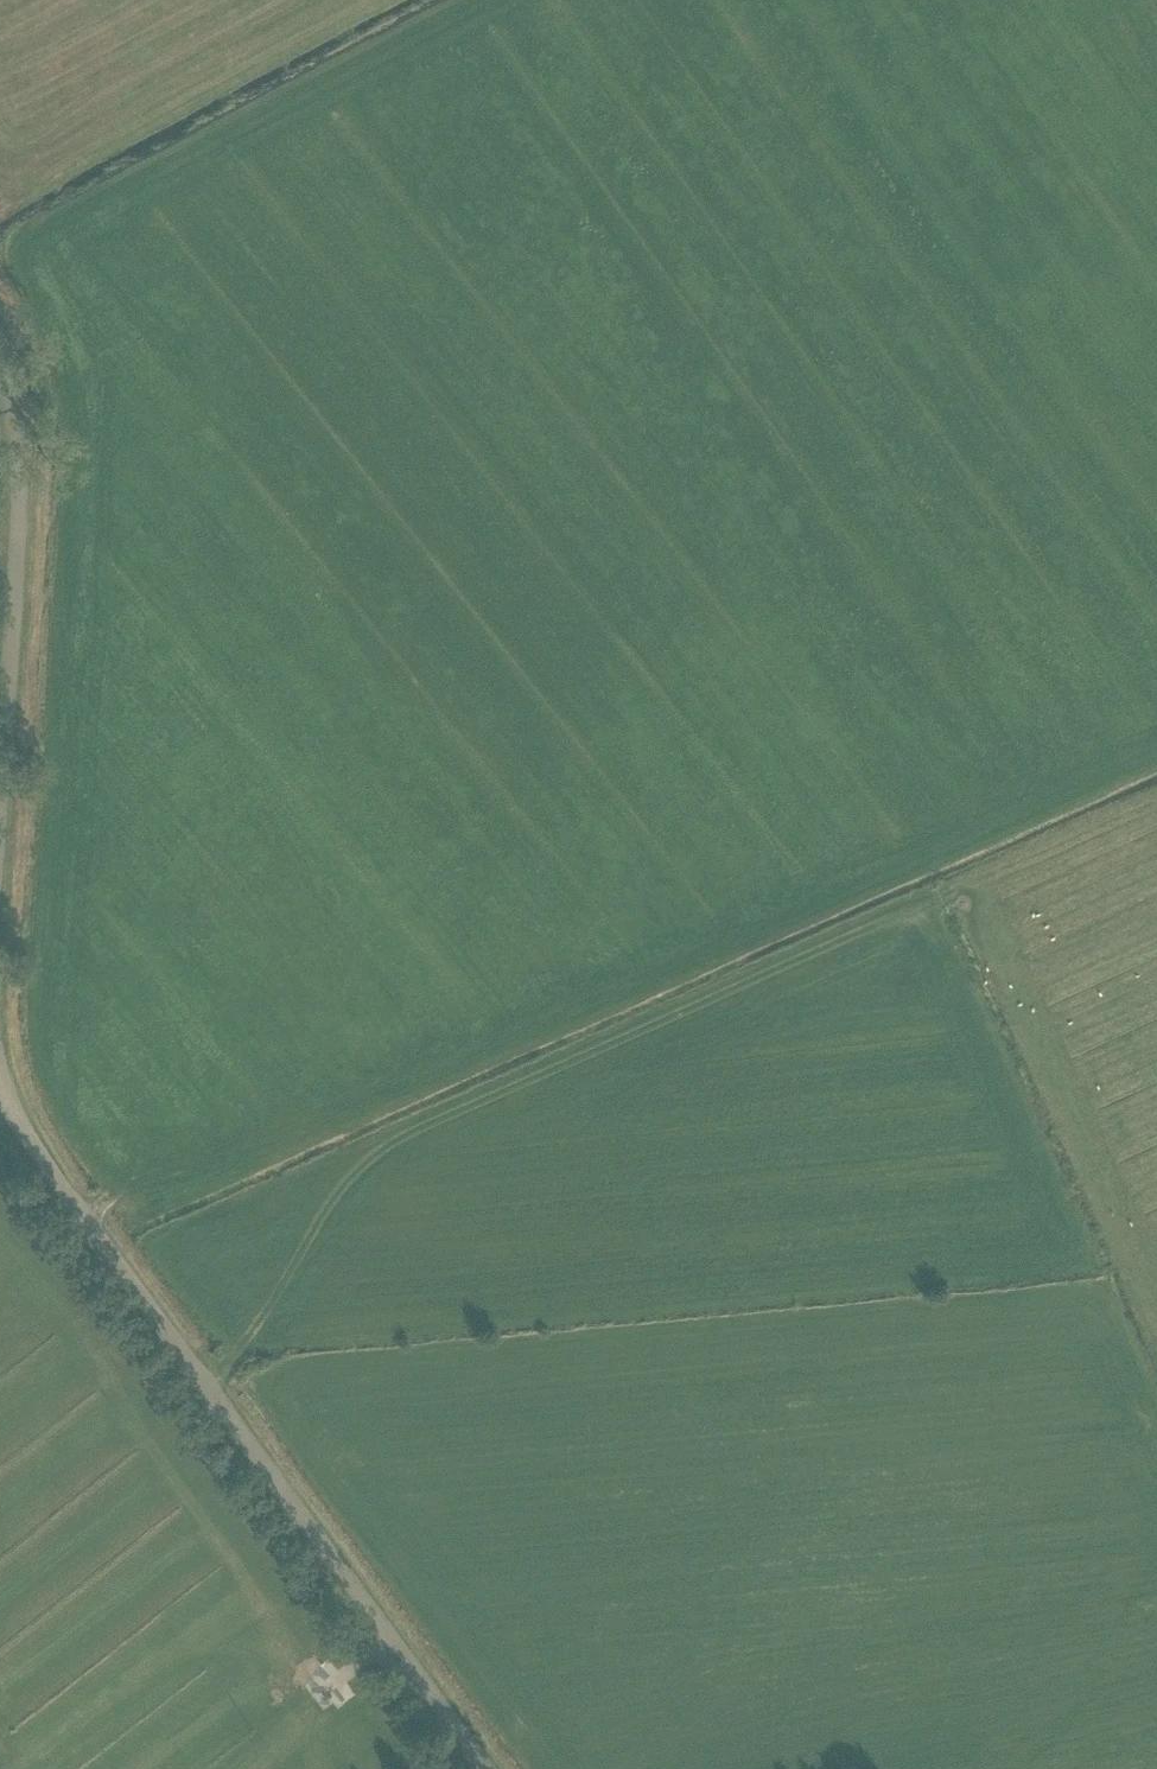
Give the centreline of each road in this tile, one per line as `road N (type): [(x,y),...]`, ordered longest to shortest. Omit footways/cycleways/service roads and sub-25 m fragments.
road 1 (unclassified): [(484,1768),(41,1158),(0,1076)]
road 2 (unclassified): [(0,807),(20,486),(0,358)]

